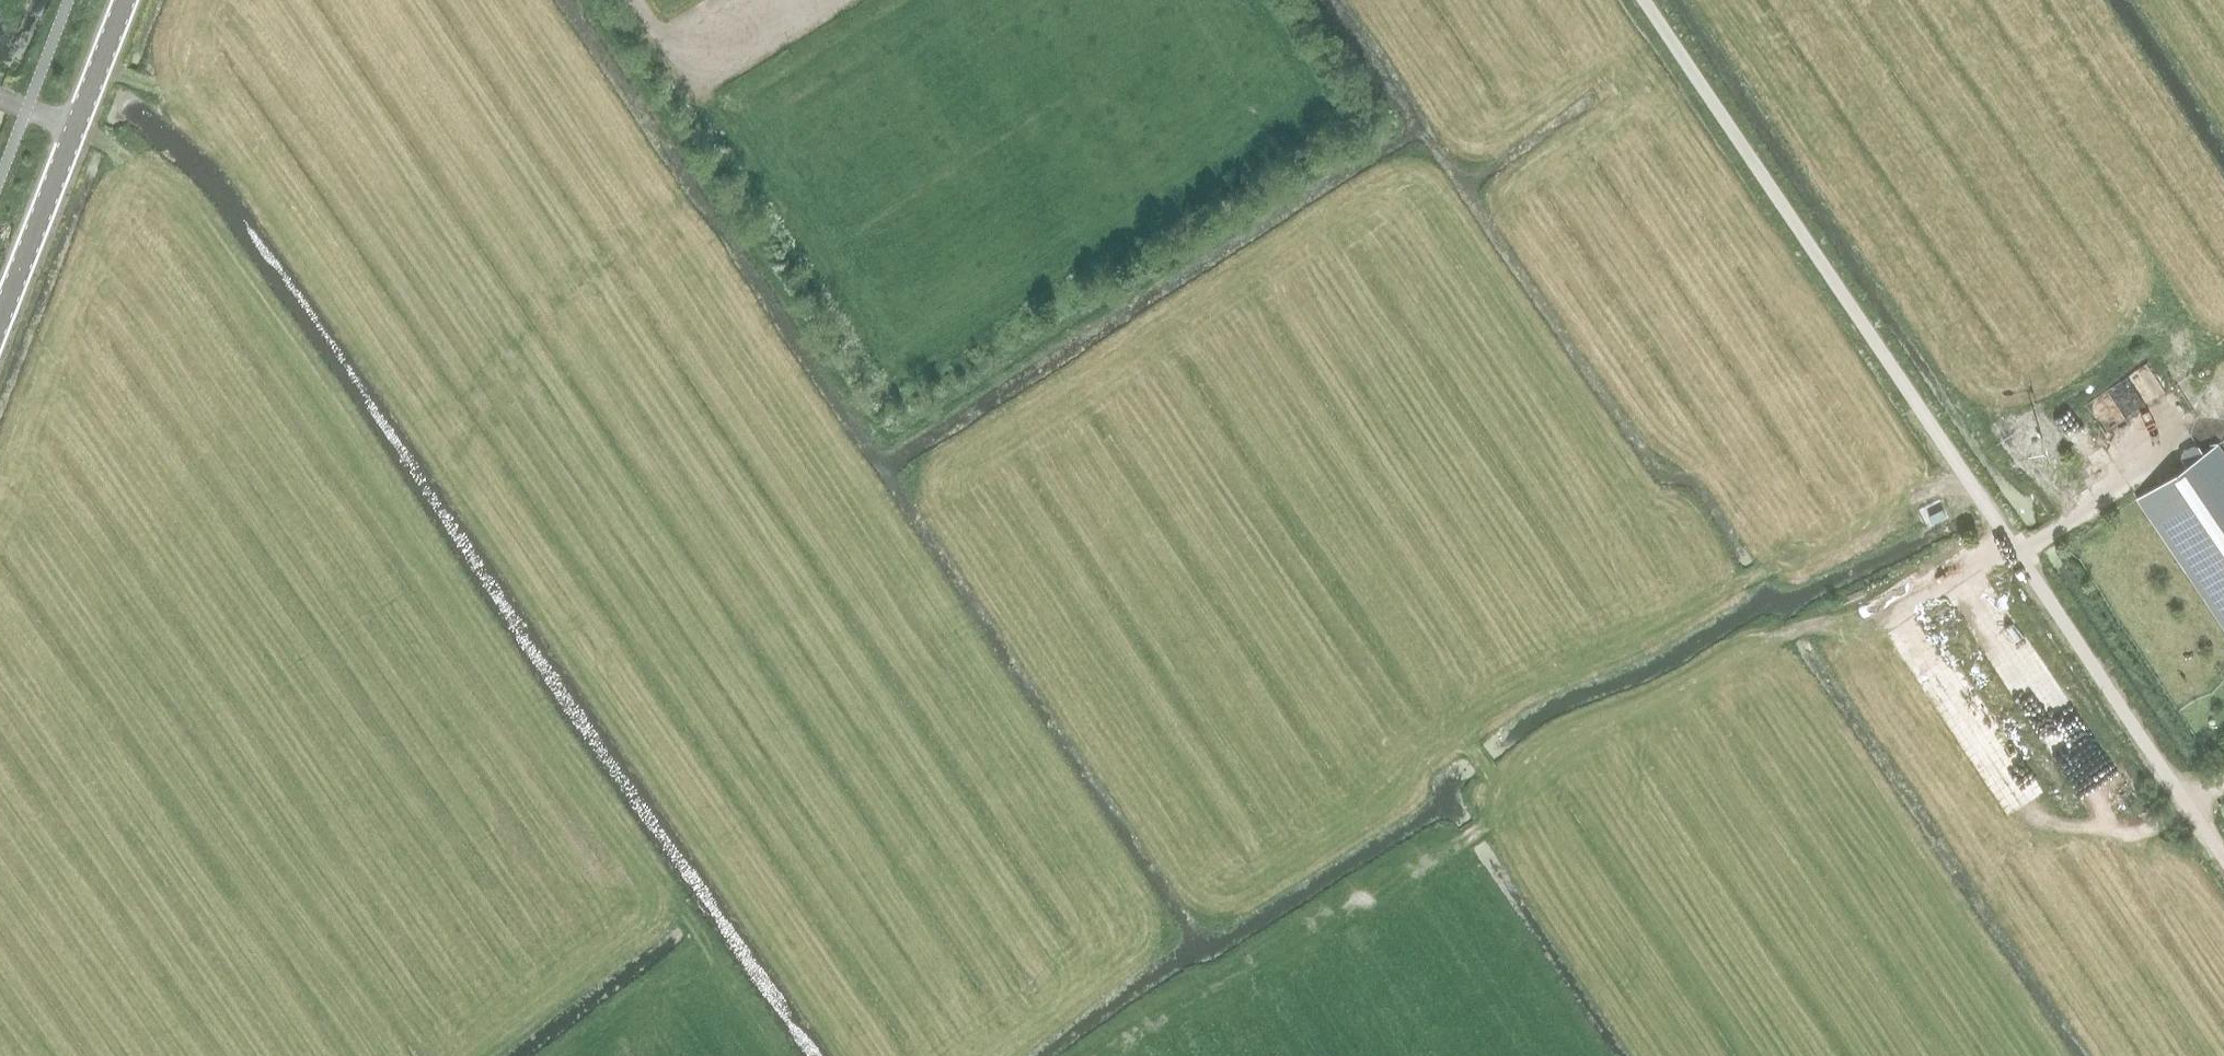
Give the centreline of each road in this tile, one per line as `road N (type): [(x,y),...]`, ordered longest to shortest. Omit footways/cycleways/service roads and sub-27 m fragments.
road 1 (unclassified): [(2223,845),(1648,0)]
road 2 (secondary): [(0,323),(126,0)]

